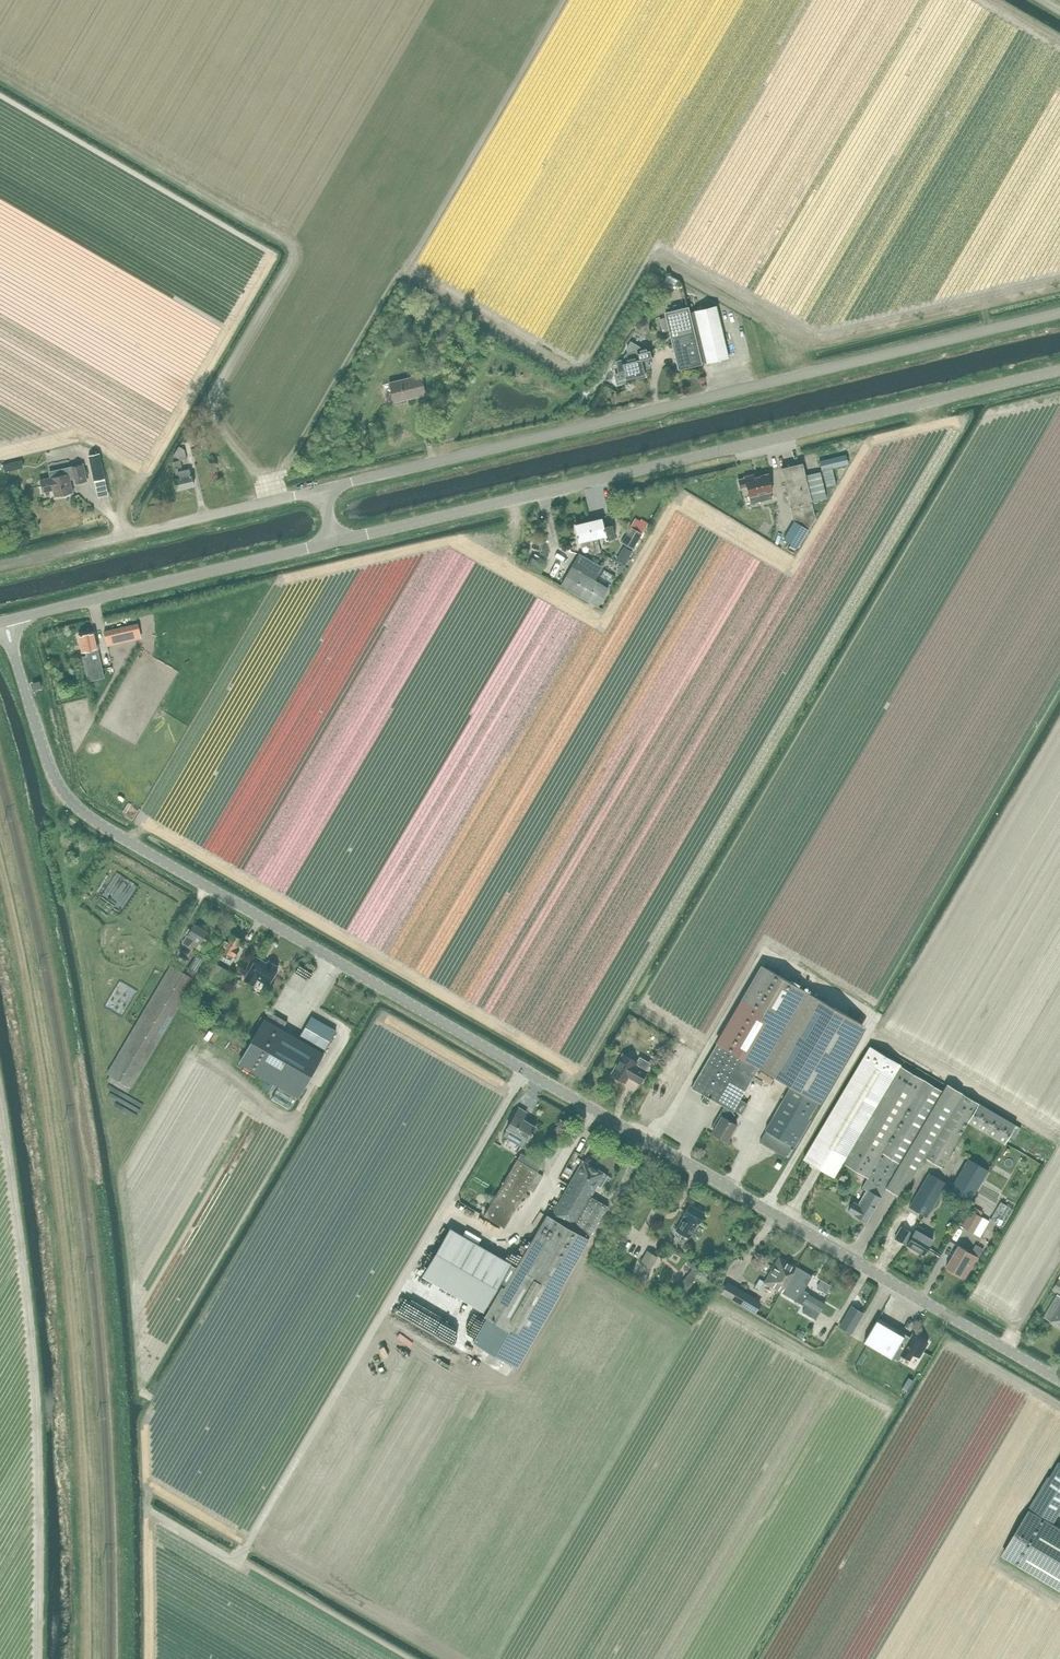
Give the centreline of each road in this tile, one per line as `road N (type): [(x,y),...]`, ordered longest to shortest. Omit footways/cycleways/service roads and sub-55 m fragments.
road 1 (unclassified): [(1059,1381),(85,815),(51,769),(5,622)]
road 2 (unclassified): [(322,490),(1059,312)]
road 3 (unclassified): [(336,542),(1059,370)]
road 4 (unclassified): [(5,622),(336,542)]
road 5 (unclassified): [(0,566),(322,490)]

